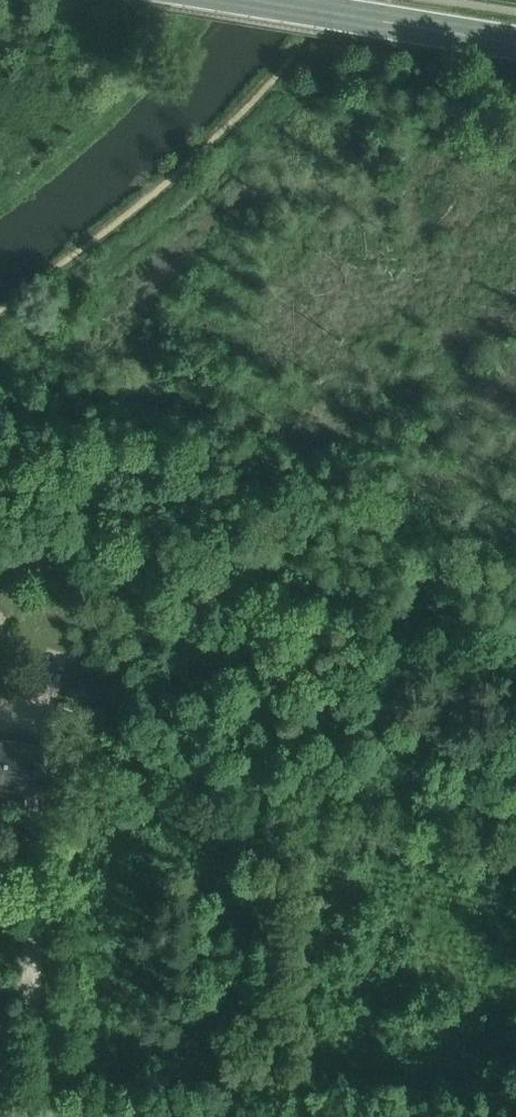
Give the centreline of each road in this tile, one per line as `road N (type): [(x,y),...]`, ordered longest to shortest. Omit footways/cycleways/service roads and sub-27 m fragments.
road 1 (unclassified): [(40,1116),(32,808)]
road 2 (secondary): [(515,43),(253,0)]

